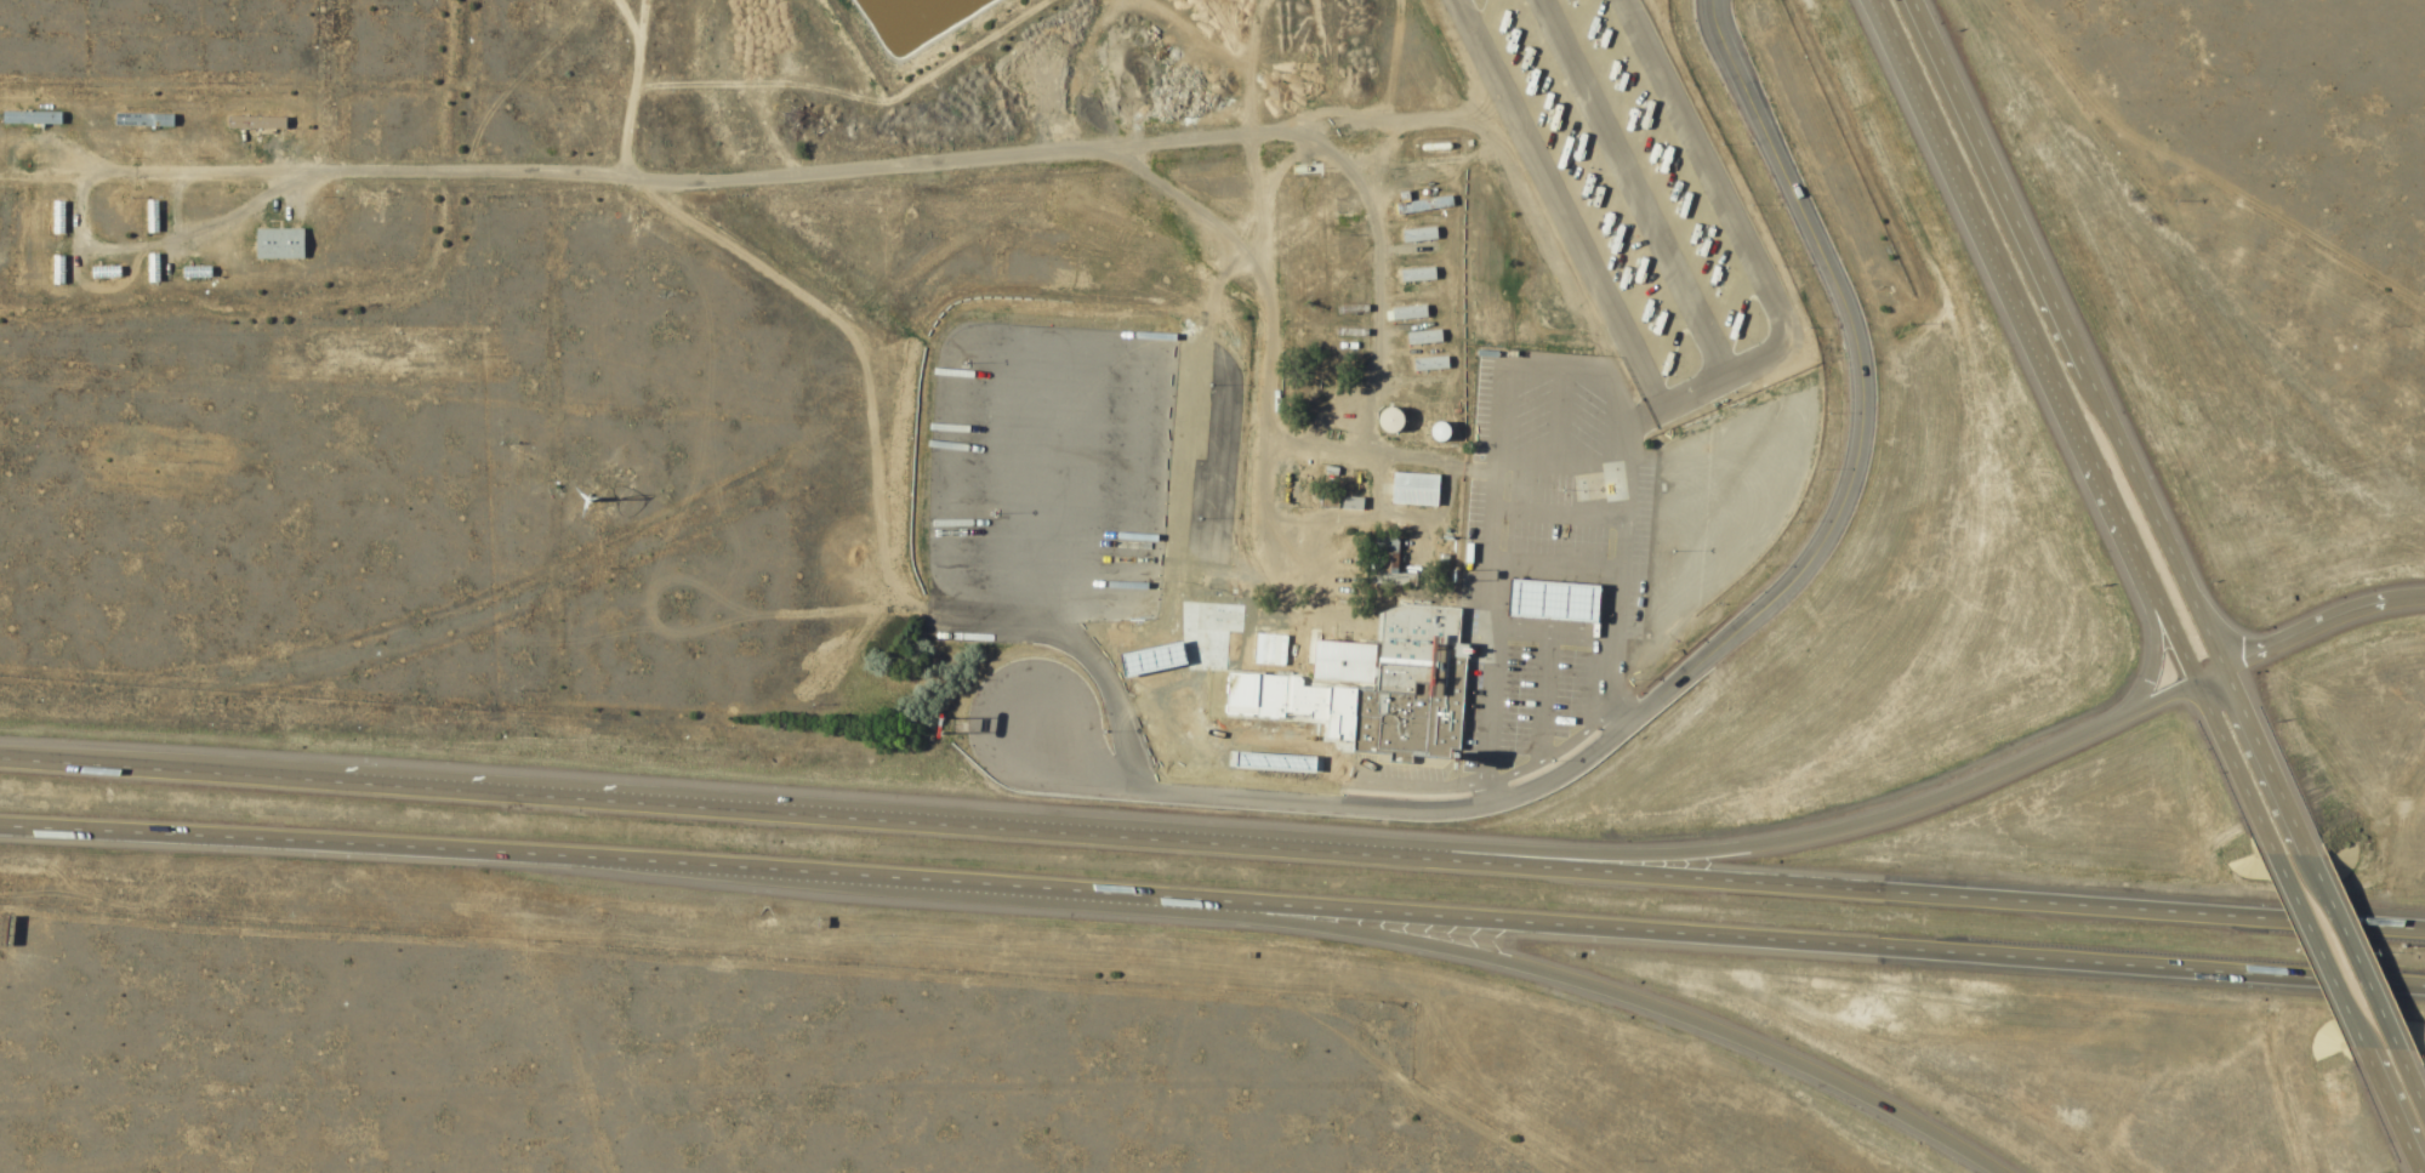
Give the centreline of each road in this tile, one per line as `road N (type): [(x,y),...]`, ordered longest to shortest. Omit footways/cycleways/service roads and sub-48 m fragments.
road 1 (motorway): [(2424,932),(0,761)]
road 2 (motorway): [(0,828),(742,867),(2424,988)]
road 3 (residential): [(1036,724),(1068,759),(1117,785),(1495,812),(1573,790),(1618,764),(1697,702),(1825,580),(1862,516),(1883,457),(1885,372),(1867,306),(1737,15),(1738,0)]
road 4 (residential): [(624,182),(1111,146),(1263,252),(1274,311),(1263,366),(1263,439),(1240,472)]
road 5 (motorway): [(2219,667),(1963,786),(1851,824),(1734,845),(1382,860)]
road 6 (motorway): [(1202,902),(1253,921),(1520,968),(1736,1040),(1926,1132),(1988,1172)]
road 7 (trunk): [(1869,0),(2147,590)]
road 8 (residential): [(624,182),(0,176)]
road 9 (residential): [(1111,146),(1290,127),(1326,143),(1362,173),(1381,245),(1378,368),(1367,386),(1290,439),(1263,439)]
road 10 (residential): [(1233,230),(1179,348),(1185,577),(1219,615),(1359,628)]
road 11 (trunk): [(2078,372),(1904,0)]
road 12 (trunk): [(2219,667),(2078,372)]
road 13 (trunk): [(2147,590),(2272,856)]
road 14 (trunk): [(2397,1057),(2305,850)]
road 15 (trunk): [(2272,856),(2362,1048)]
road 16 (trunk): [(2305,850),(2219,667)]
road 17 (motorway): [(2383,594),(2219,667)]
road 18 (motorway): [(2147,590),(2151,653),(2128,710)]

